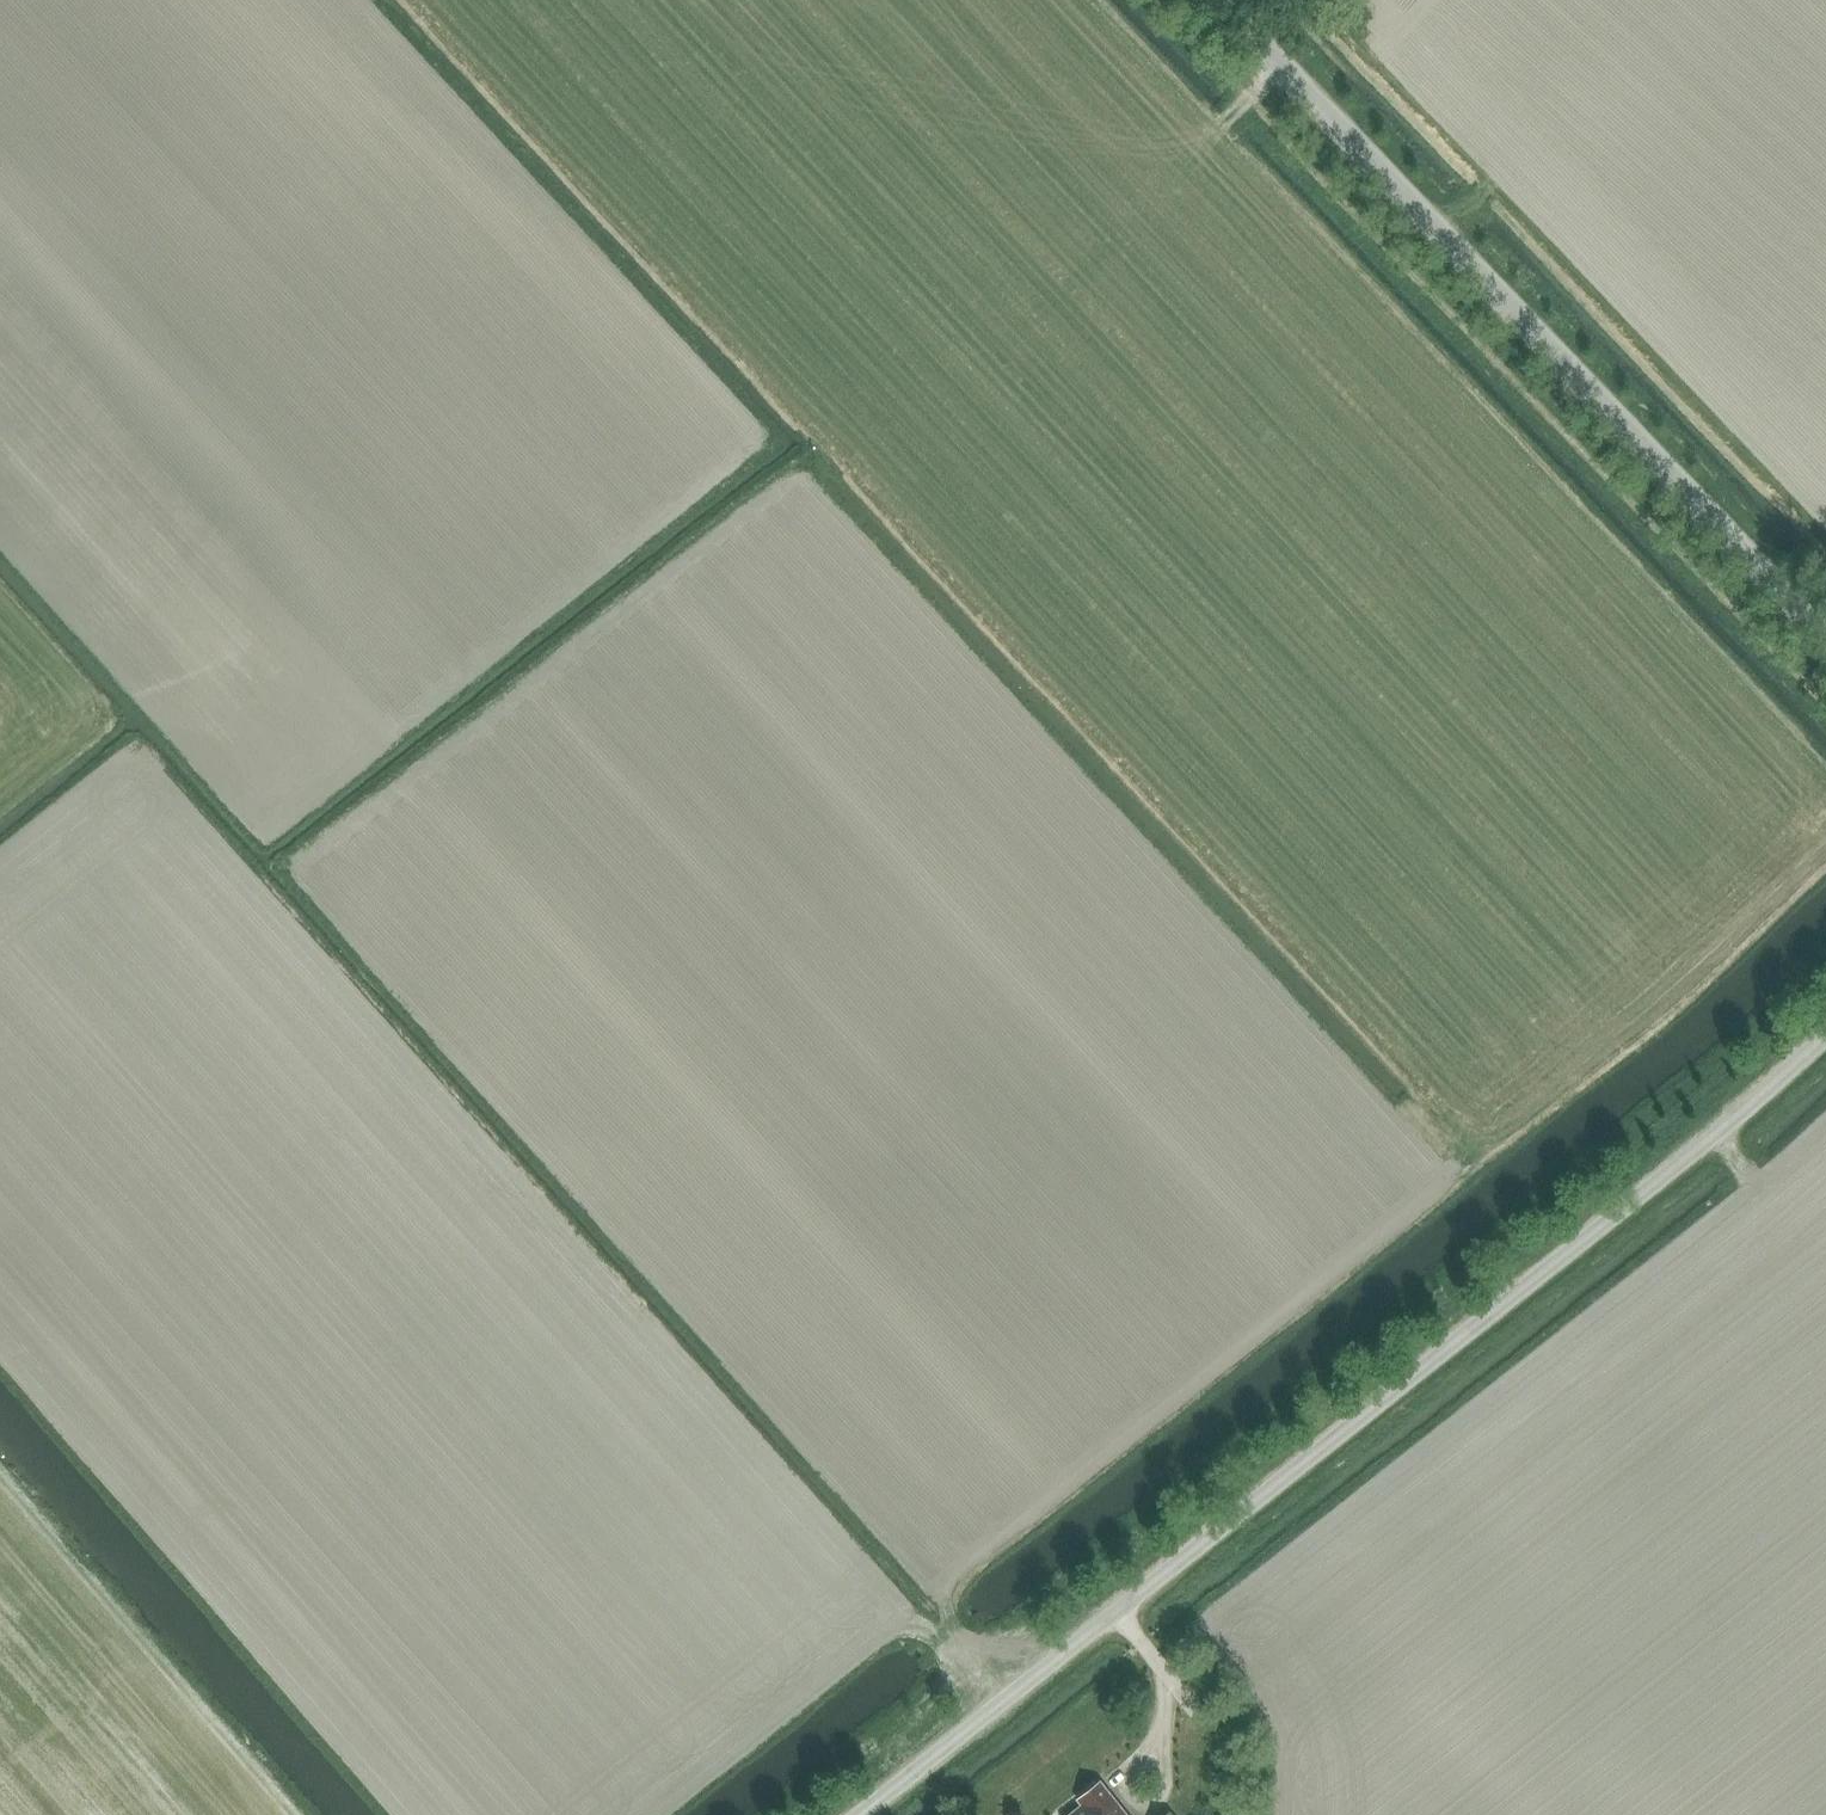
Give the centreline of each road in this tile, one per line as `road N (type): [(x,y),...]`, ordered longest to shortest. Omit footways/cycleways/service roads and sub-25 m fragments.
road 1 (unclassified): [(856,1814),(1679,1165),(1825,1030)]
road 2 (tertiary): [(1825,644),(1220,0)]

